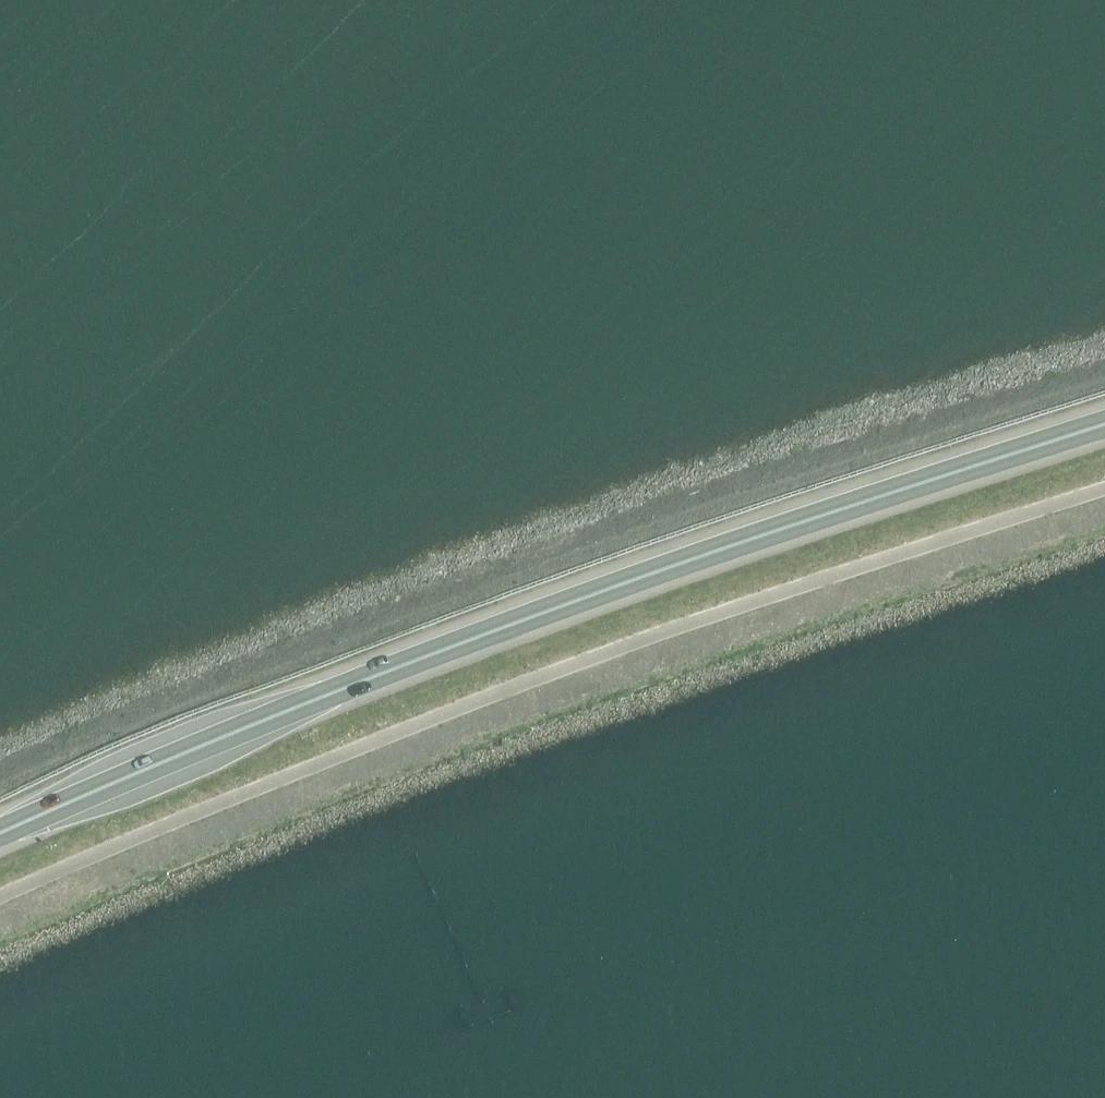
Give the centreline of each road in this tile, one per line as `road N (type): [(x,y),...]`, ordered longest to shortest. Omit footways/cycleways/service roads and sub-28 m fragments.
road 1 (trunk): [(0,835),(413,663),(1104,427)]

